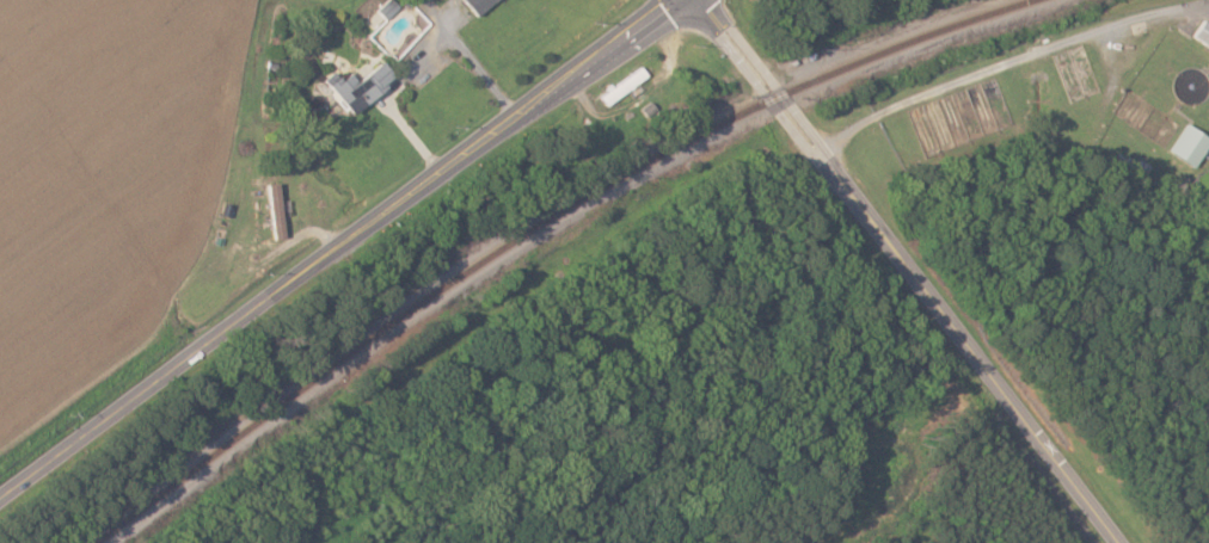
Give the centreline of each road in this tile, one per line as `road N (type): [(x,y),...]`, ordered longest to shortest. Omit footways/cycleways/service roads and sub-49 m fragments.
road 1 (primary): [(108,421),(666,0)]
road 2 (residential): [(1113,542),(914,269),(693,0)]
road 3 (primary): [(0,501),(108,421)]

